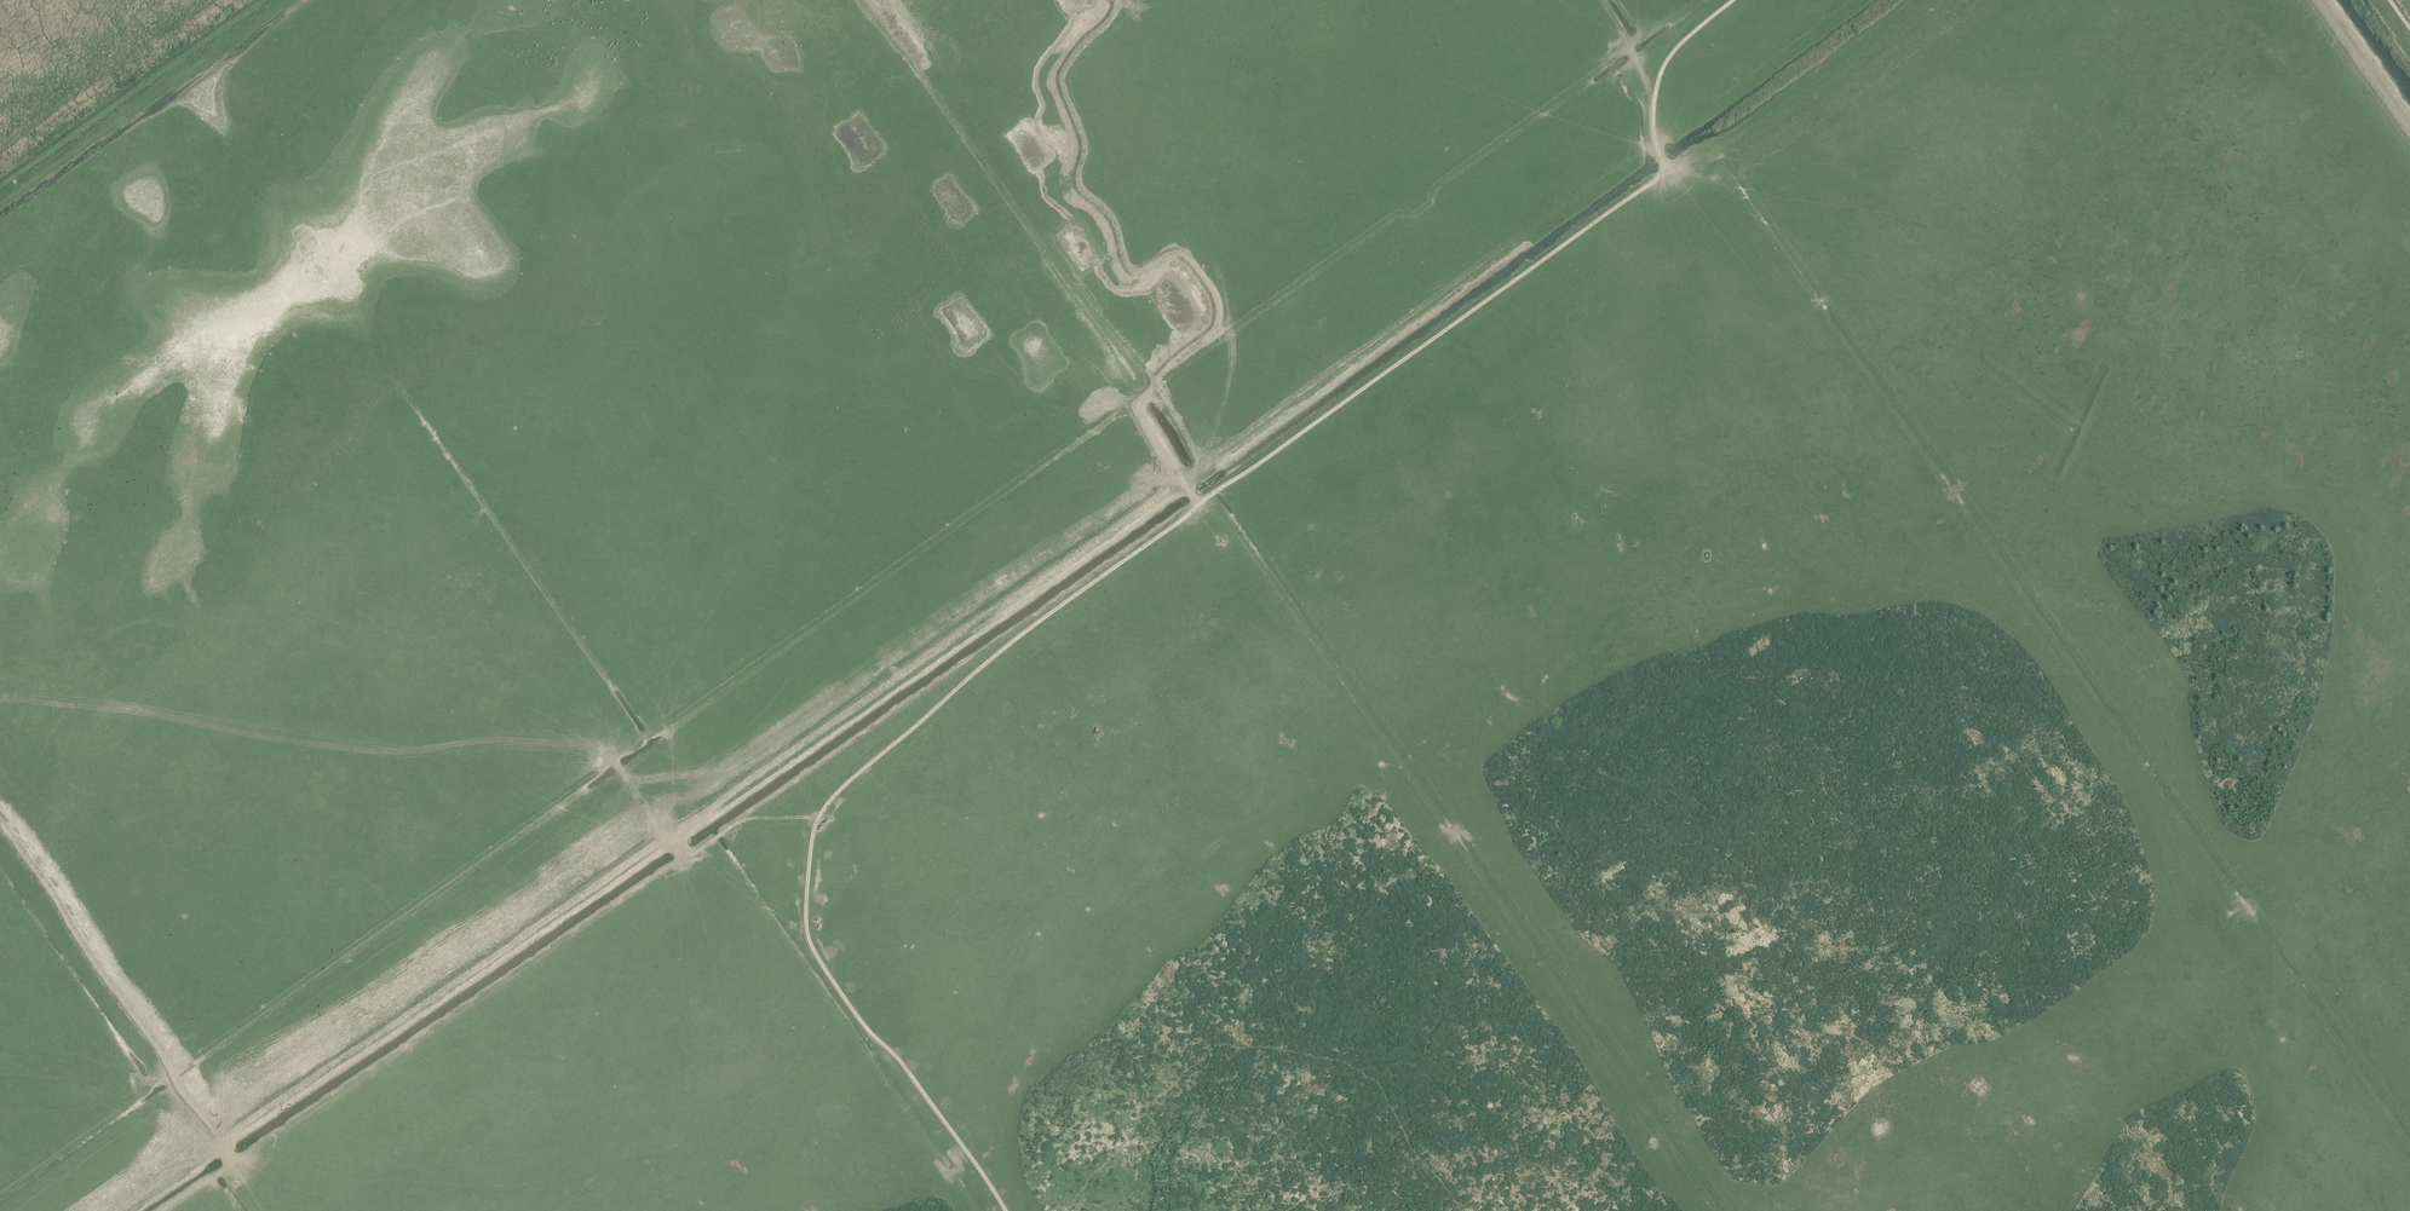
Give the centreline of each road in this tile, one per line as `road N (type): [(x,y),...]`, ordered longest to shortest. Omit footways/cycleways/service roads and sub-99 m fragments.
road 1 (track): [(1733,0),(1678,46),(1655,86),(1652,124),(1666,171),(1007,645),(845,783),(817,821),(808,938),(866,1028),(895,1054),(1006,1210)]

